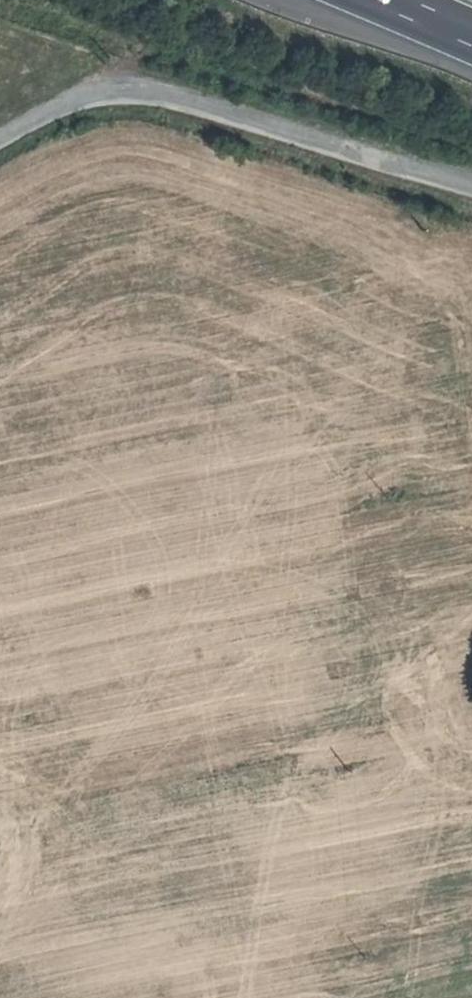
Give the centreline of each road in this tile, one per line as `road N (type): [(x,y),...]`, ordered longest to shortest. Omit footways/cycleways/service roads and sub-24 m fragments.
road 1 (unclassified): [(0,148),(99,93),(153,93),(471,193)]

